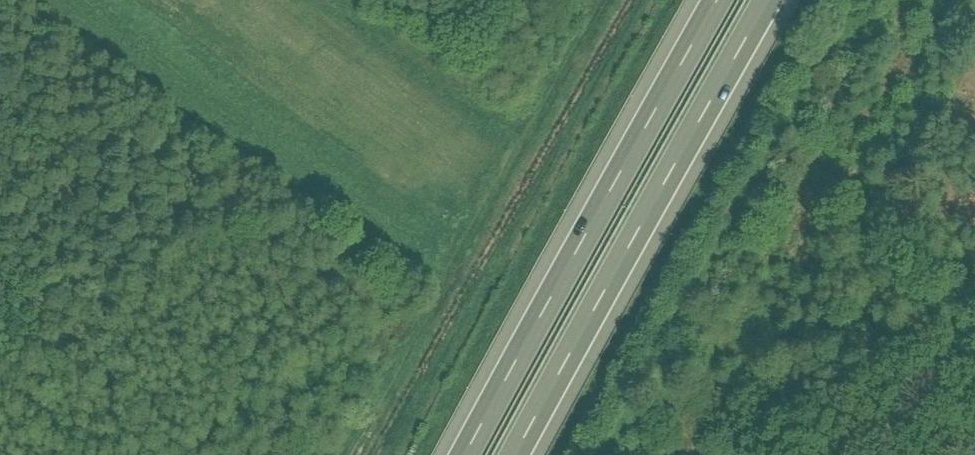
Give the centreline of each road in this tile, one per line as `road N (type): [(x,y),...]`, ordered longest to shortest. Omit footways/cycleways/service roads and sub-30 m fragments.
road 1 (motorway): [(513,454),(766,0)]
road 2 (motorway): [(721,0),(469,454)]

